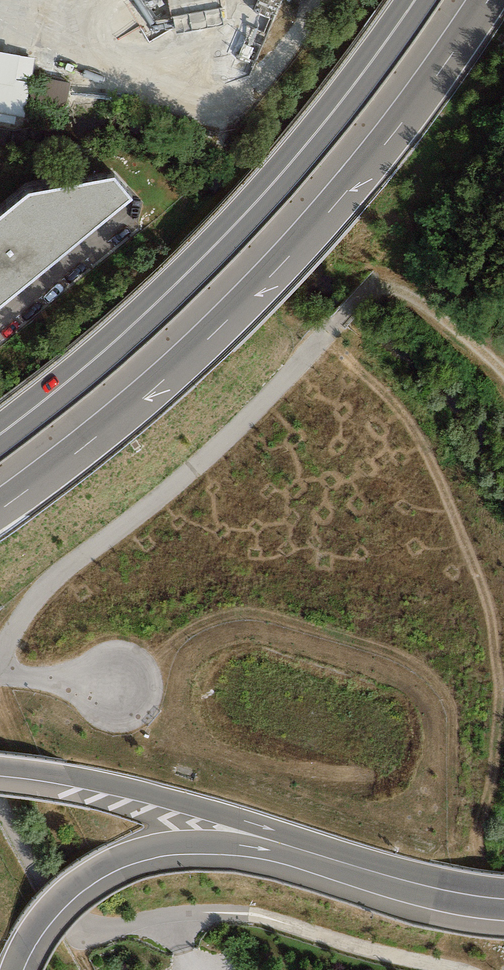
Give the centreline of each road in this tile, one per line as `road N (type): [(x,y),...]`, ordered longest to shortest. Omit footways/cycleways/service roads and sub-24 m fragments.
road 1 (trunk): [(488,0),(393,133),(285,261),(153,389),(0,507)]
road 2 (secondary): [(415,0),(250,209),(129,329),(0,435)]
road 3 (motorway): [(11,969),(34,925),(82,875),(138,847),(179,839),(279,850),(382,885),(503,911)]
road 4 (motorway): [(0,768),(224,811),(381,863),(503,888)]

